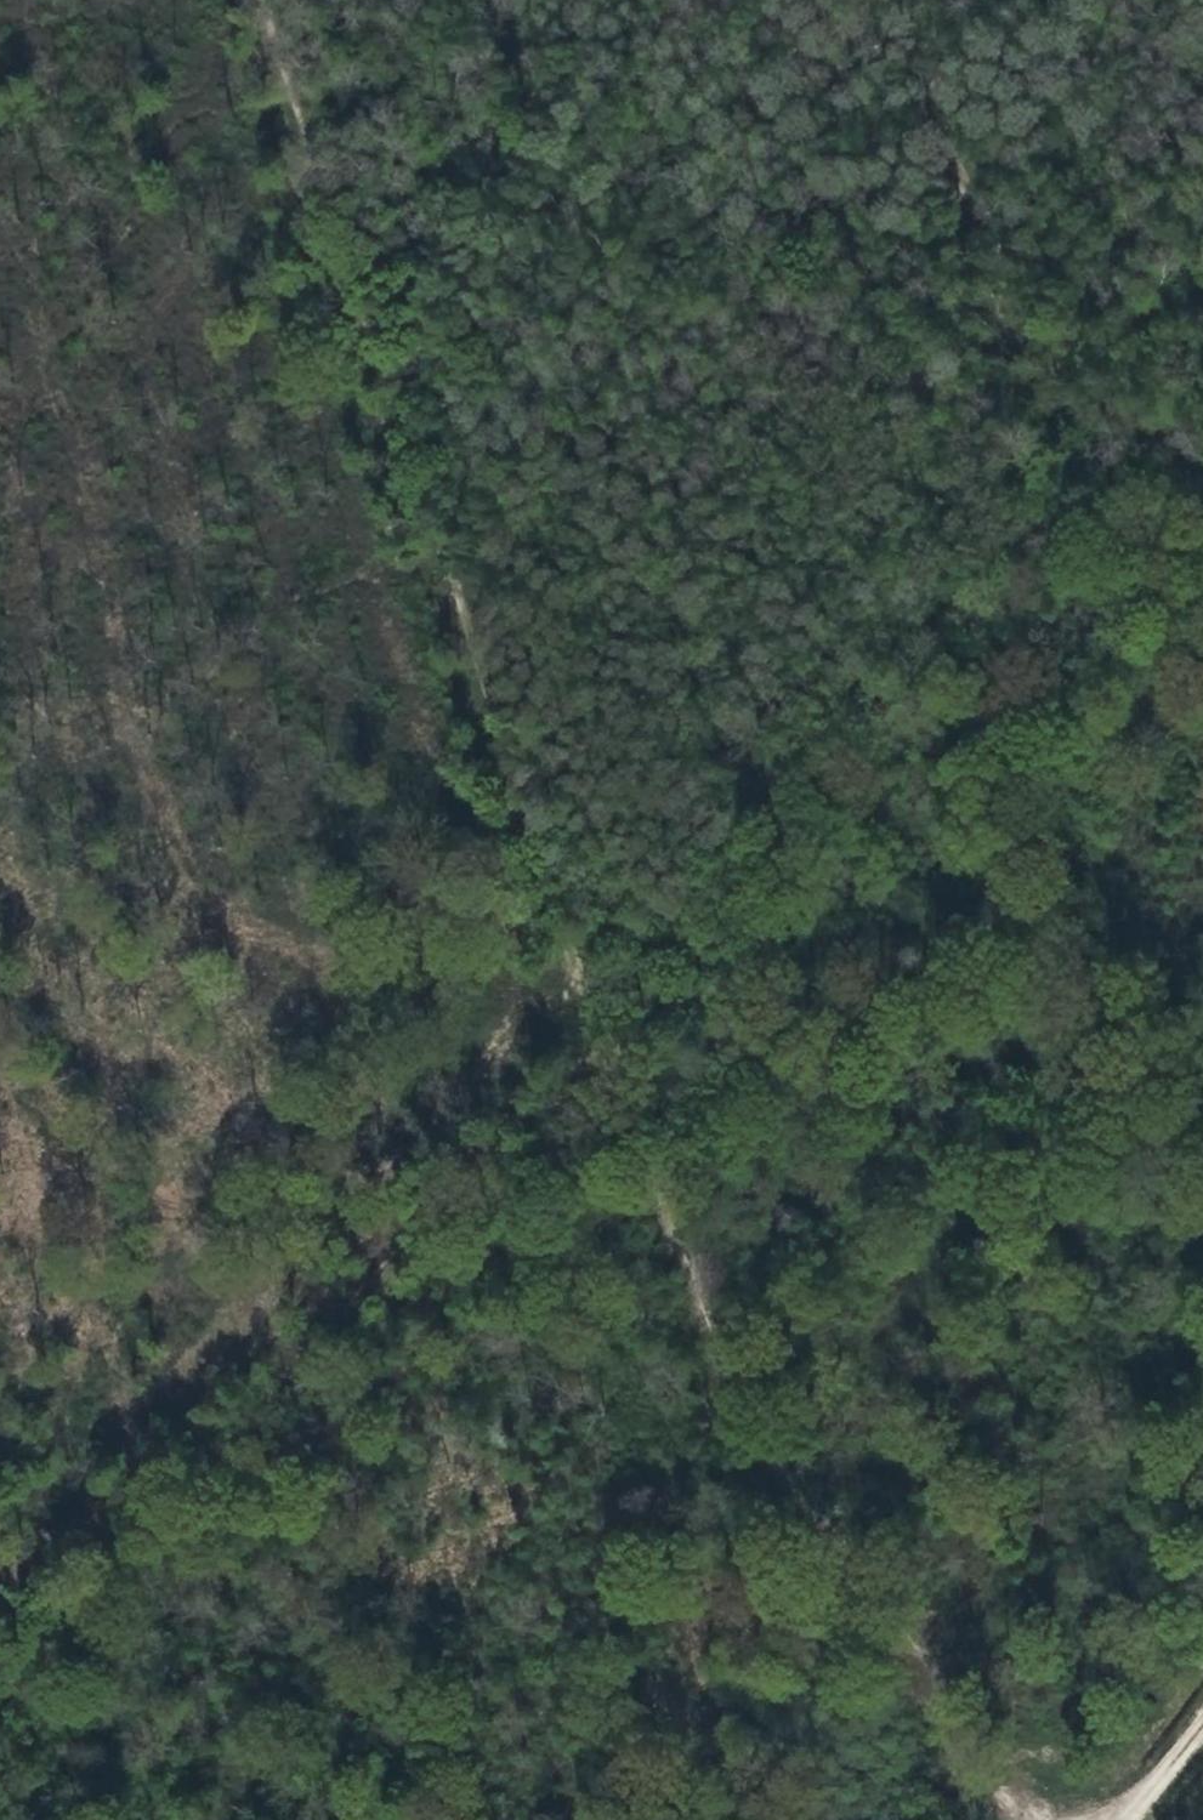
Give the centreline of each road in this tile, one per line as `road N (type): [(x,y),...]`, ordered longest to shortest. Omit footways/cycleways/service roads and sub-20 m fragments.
road 1 (track): [(262,0),(665,1264),(1014,1819)]
road 2 (track): [(1202,1723),(1126,1819)]

